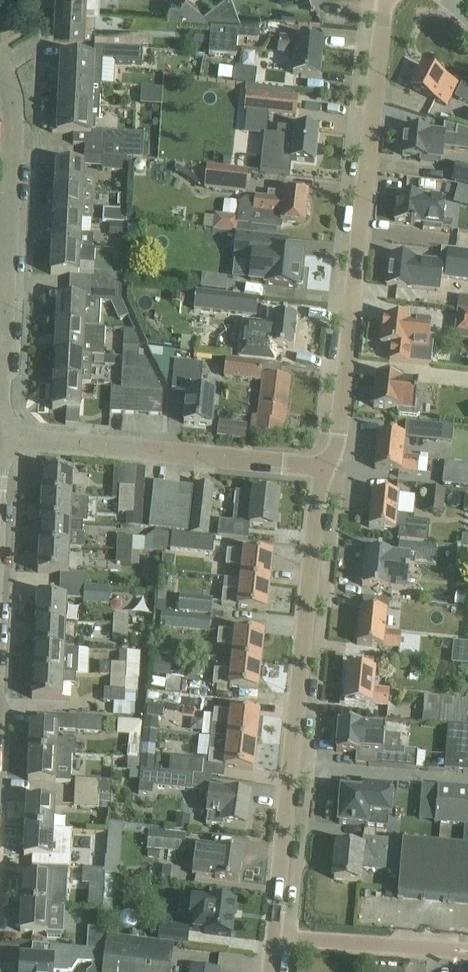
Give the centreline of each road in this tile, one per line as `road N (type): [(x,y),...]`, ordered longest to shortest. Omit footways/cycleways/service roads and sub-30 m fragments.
road 1 (unclassified): [(270,971),(321,470)]
road 2 (unclassified): [(321,470),(335,469),(386,0)]
road 3 (residential): [(321,470),(0,434)]
road 4 (residential): [(5,311),(14,101),(0,62)]

